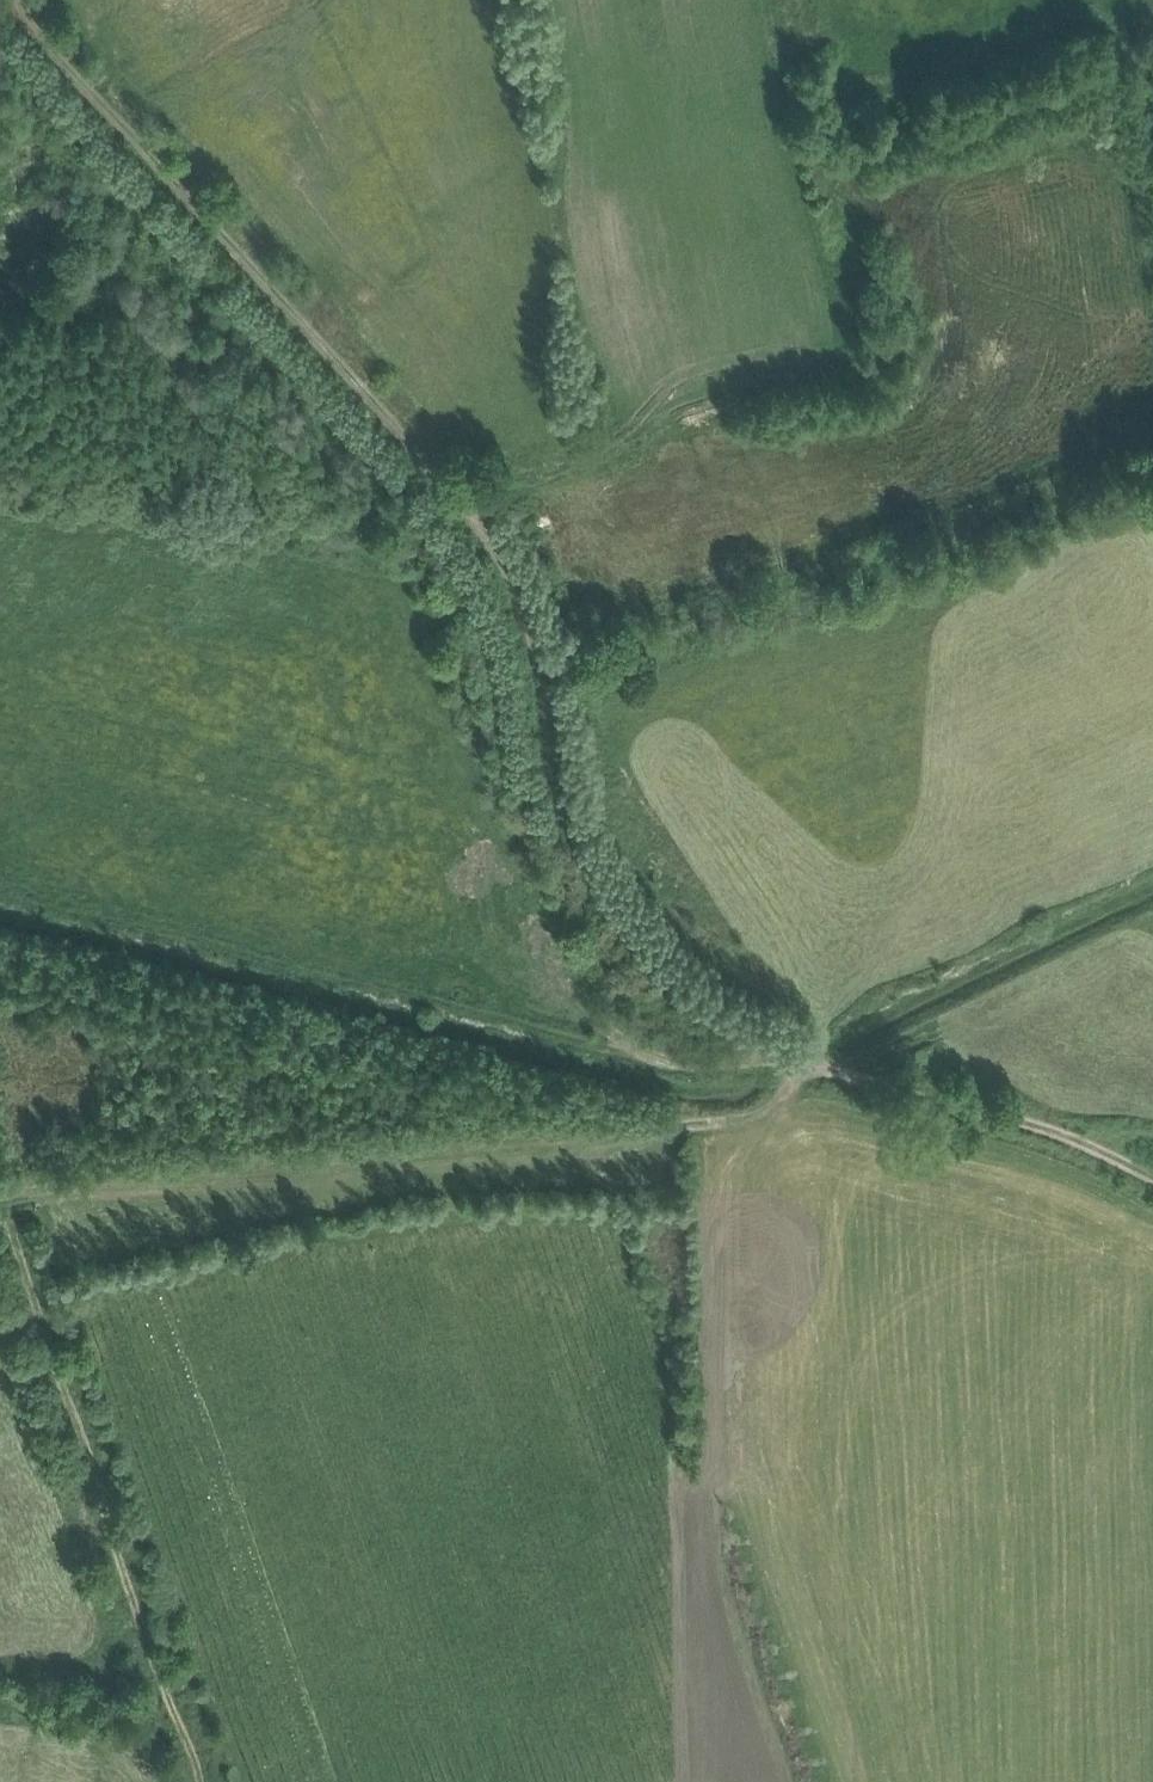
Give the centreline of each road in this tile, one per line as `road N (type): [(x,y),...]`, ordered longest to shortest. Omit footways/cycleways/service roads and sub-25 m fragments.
road 1 (track): [(1152,1178),(1081,1142),(808,1060)]

